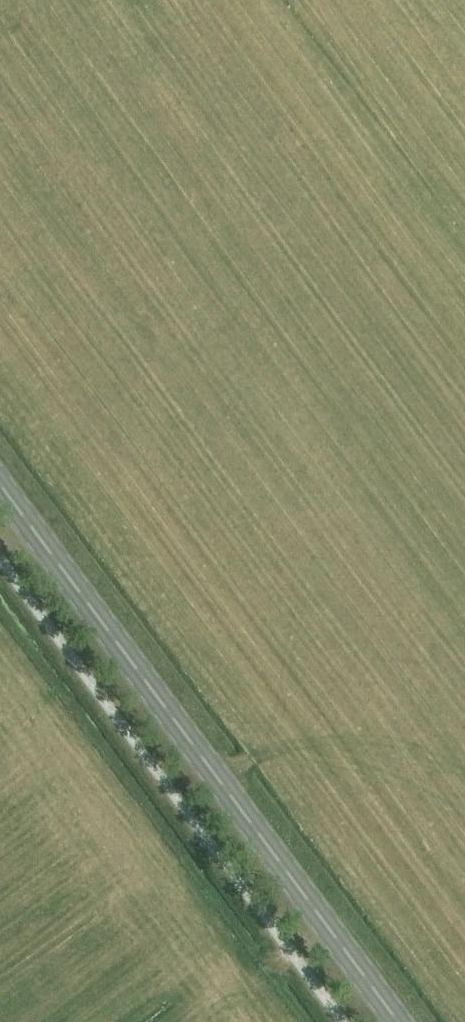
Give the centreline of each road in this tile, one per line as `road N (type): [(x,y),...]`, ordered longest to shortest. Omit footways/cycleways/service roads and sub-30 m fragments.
road 1 (primary): [(401,1021),(0,480)]

